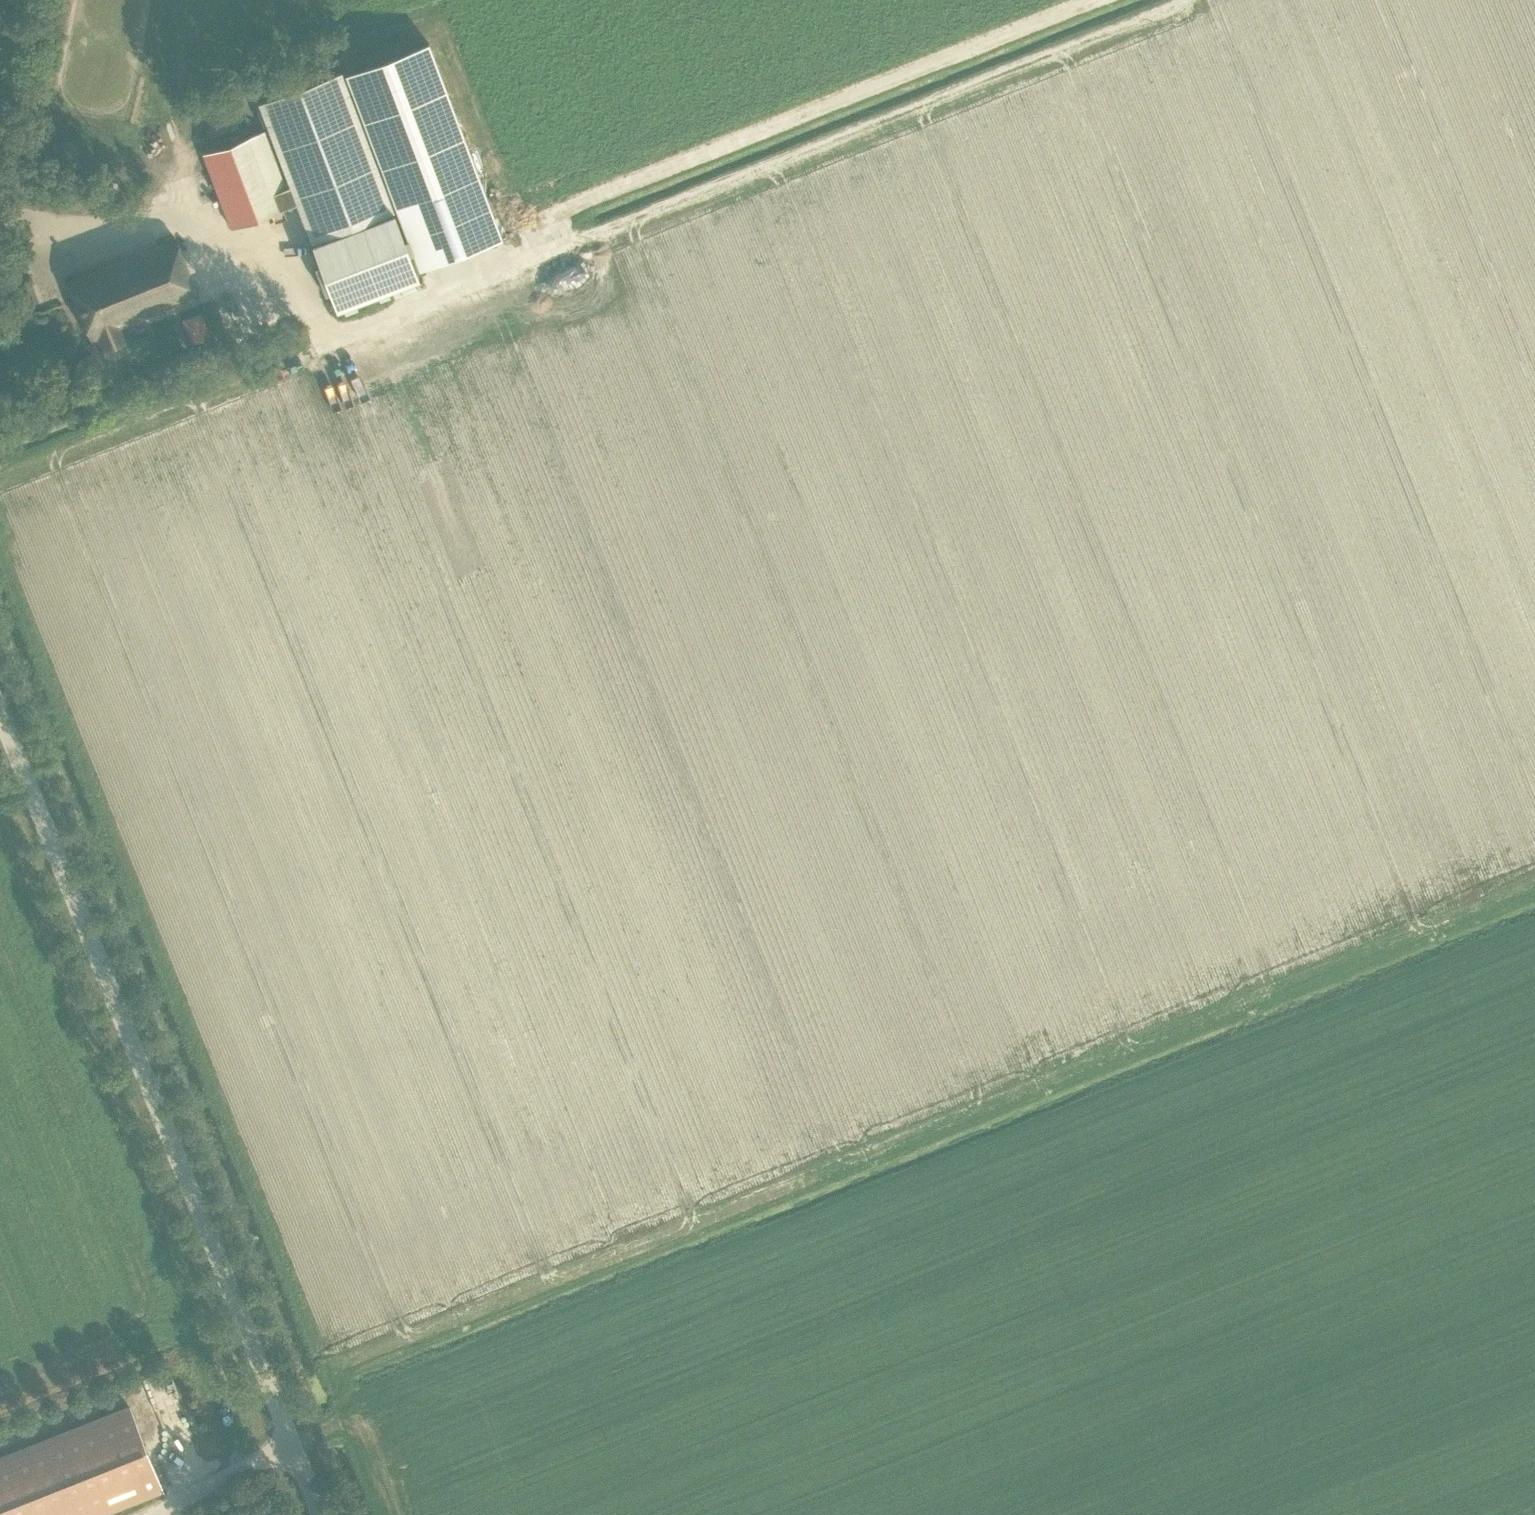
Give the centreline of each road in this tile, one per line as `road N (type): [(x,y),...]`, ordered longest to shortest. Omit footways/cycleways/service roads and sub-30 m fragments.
road 1 (unclassified): [(331,1514),(0,689)]

